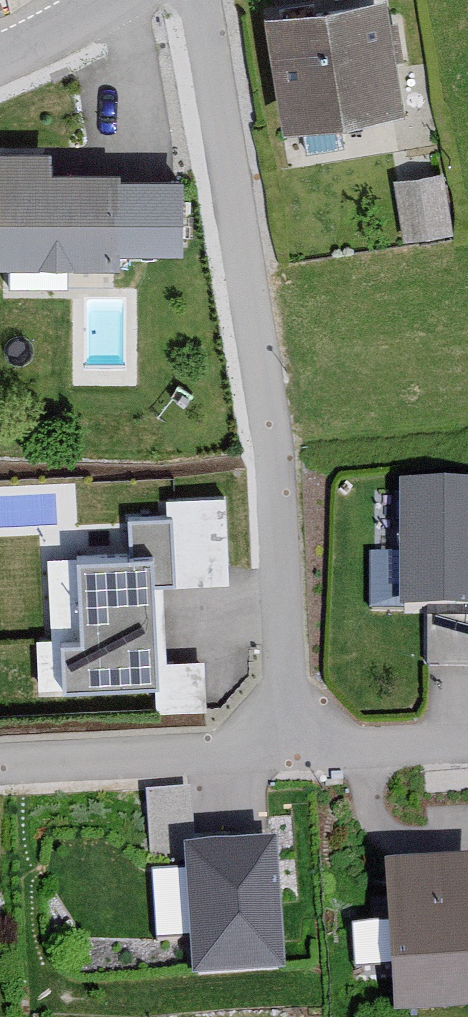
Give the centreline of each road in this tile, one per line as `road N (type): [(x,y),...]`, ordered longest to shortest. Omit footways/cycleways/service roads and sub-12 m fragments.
road 1 (residential): [(198,0),(269,451),(283,760)]
road 2 (residential): [(283,760),(0,771)]
road 3 (residential): [(467,751),(283,760)]
road 4 (unclassified): [(0,60),(117,0)]

